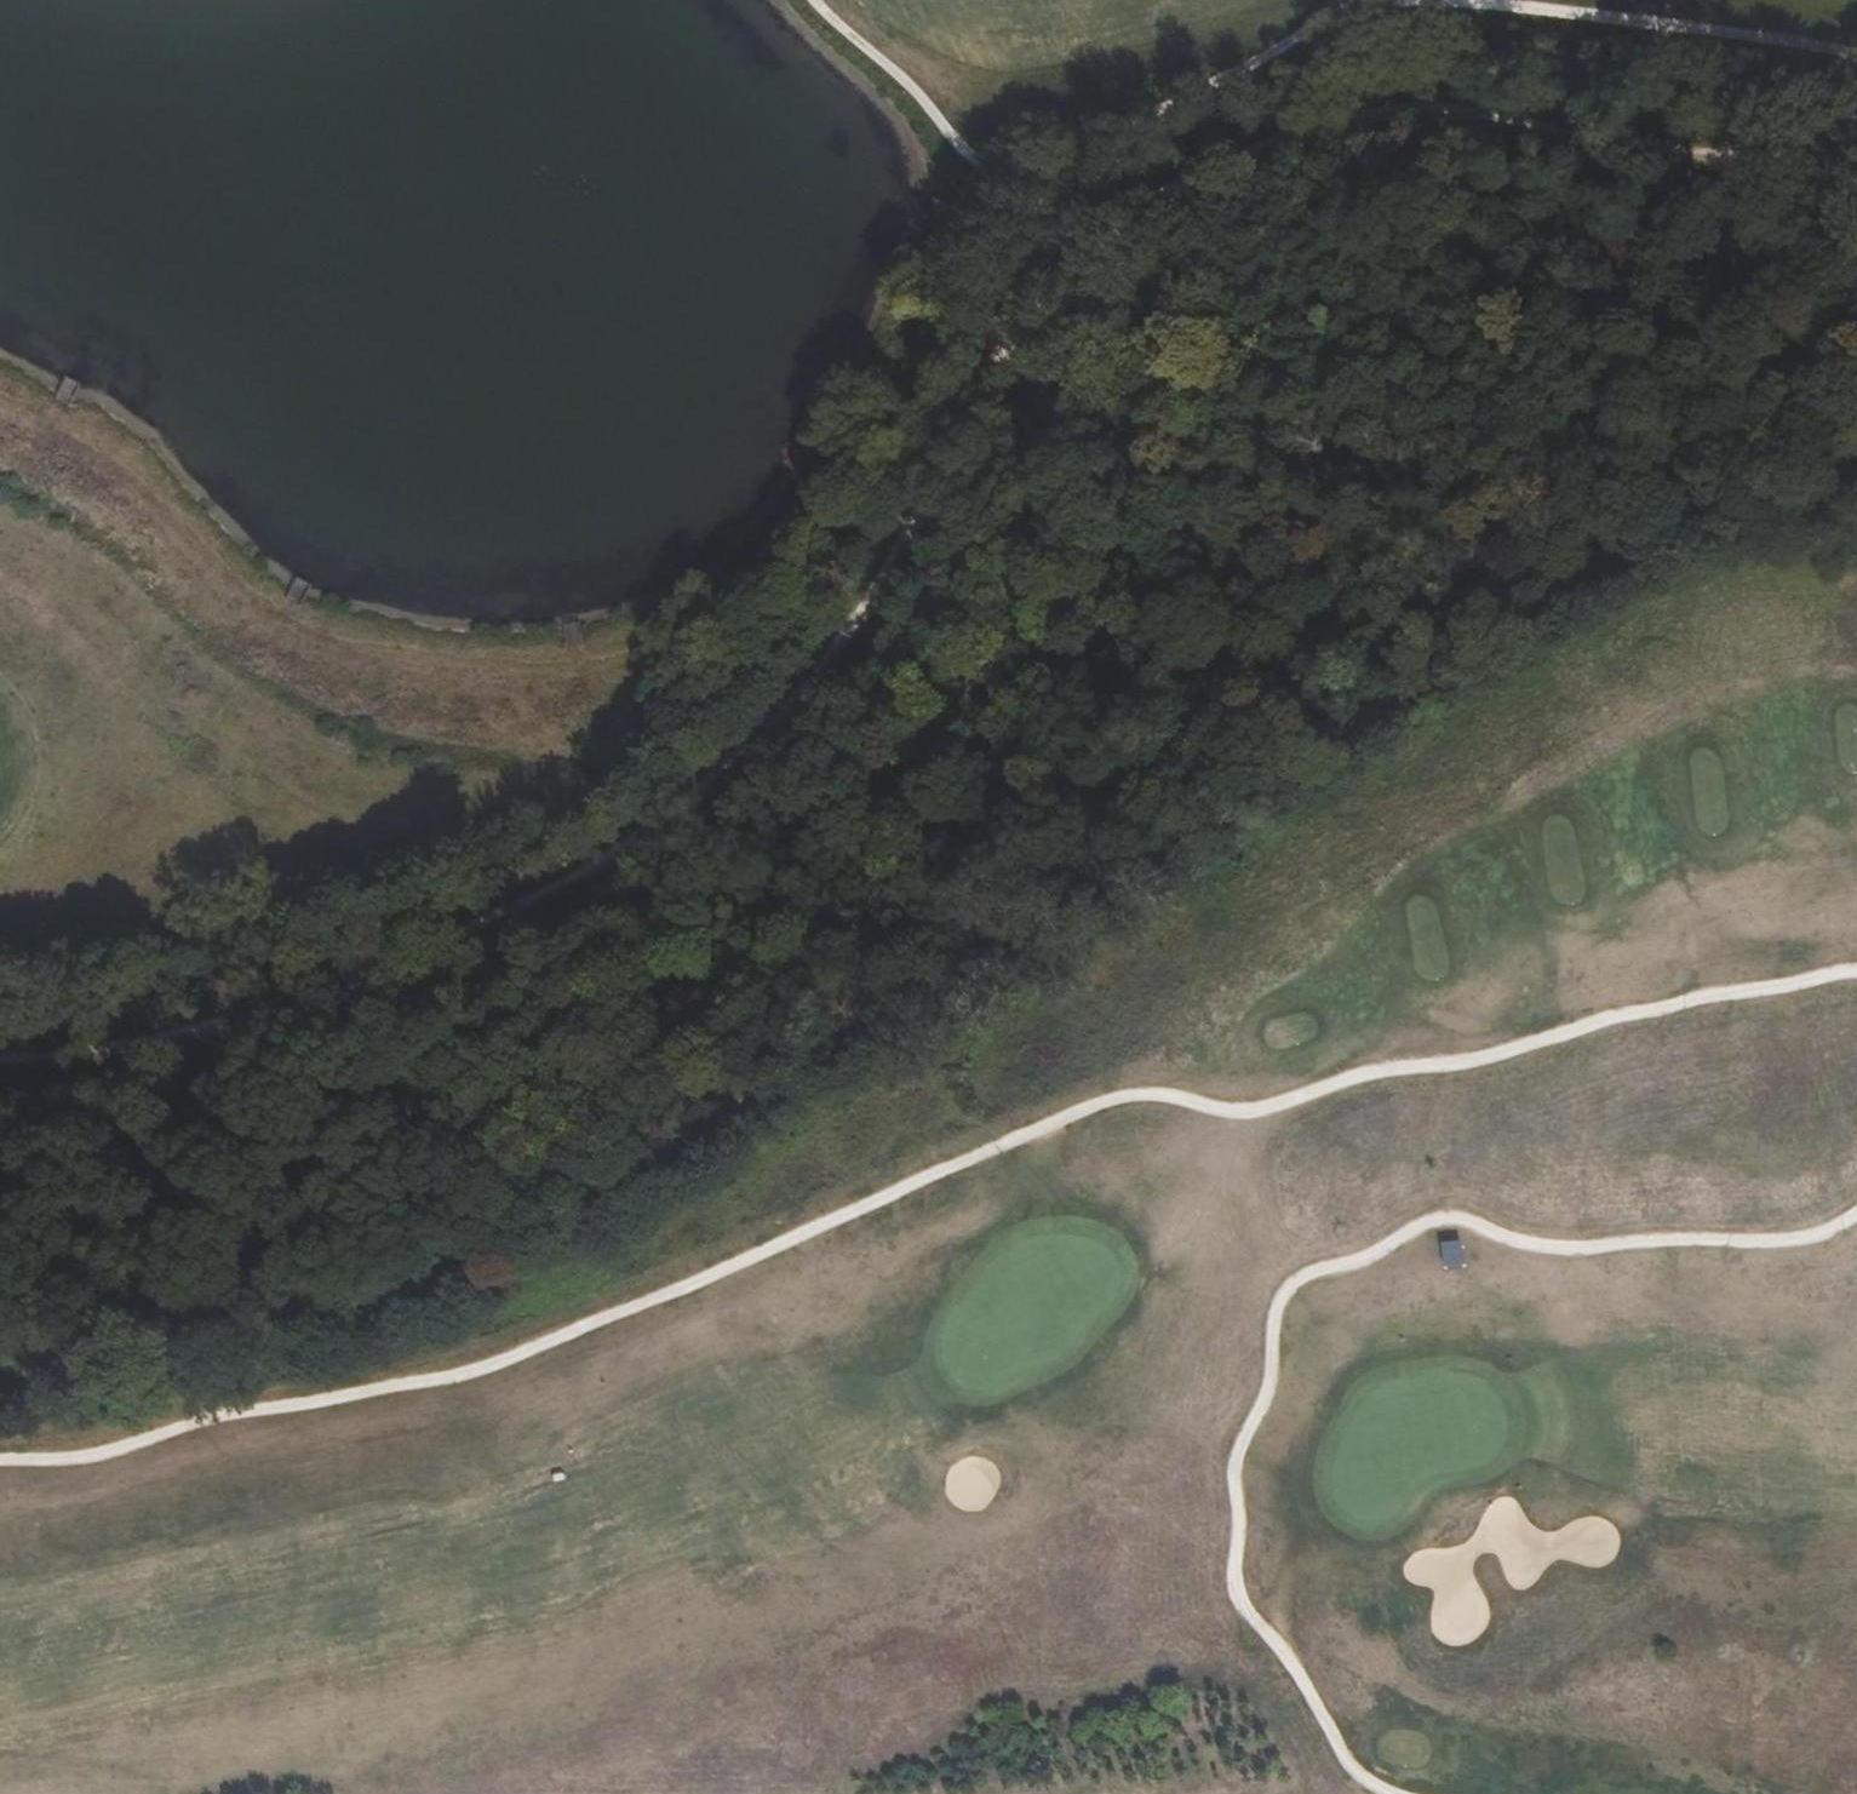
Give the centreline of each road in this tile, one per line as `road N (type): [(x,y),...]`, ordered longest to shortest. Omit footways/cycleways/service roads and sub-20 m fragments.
road 1 (track): [(1856,173),(1424,124),(1290,162),(1158,237),(993,374),(957,431),(910,543),(854,624),(760,737),(699,798),(637,844),(427,960),(247,1023),(0,1057)]

